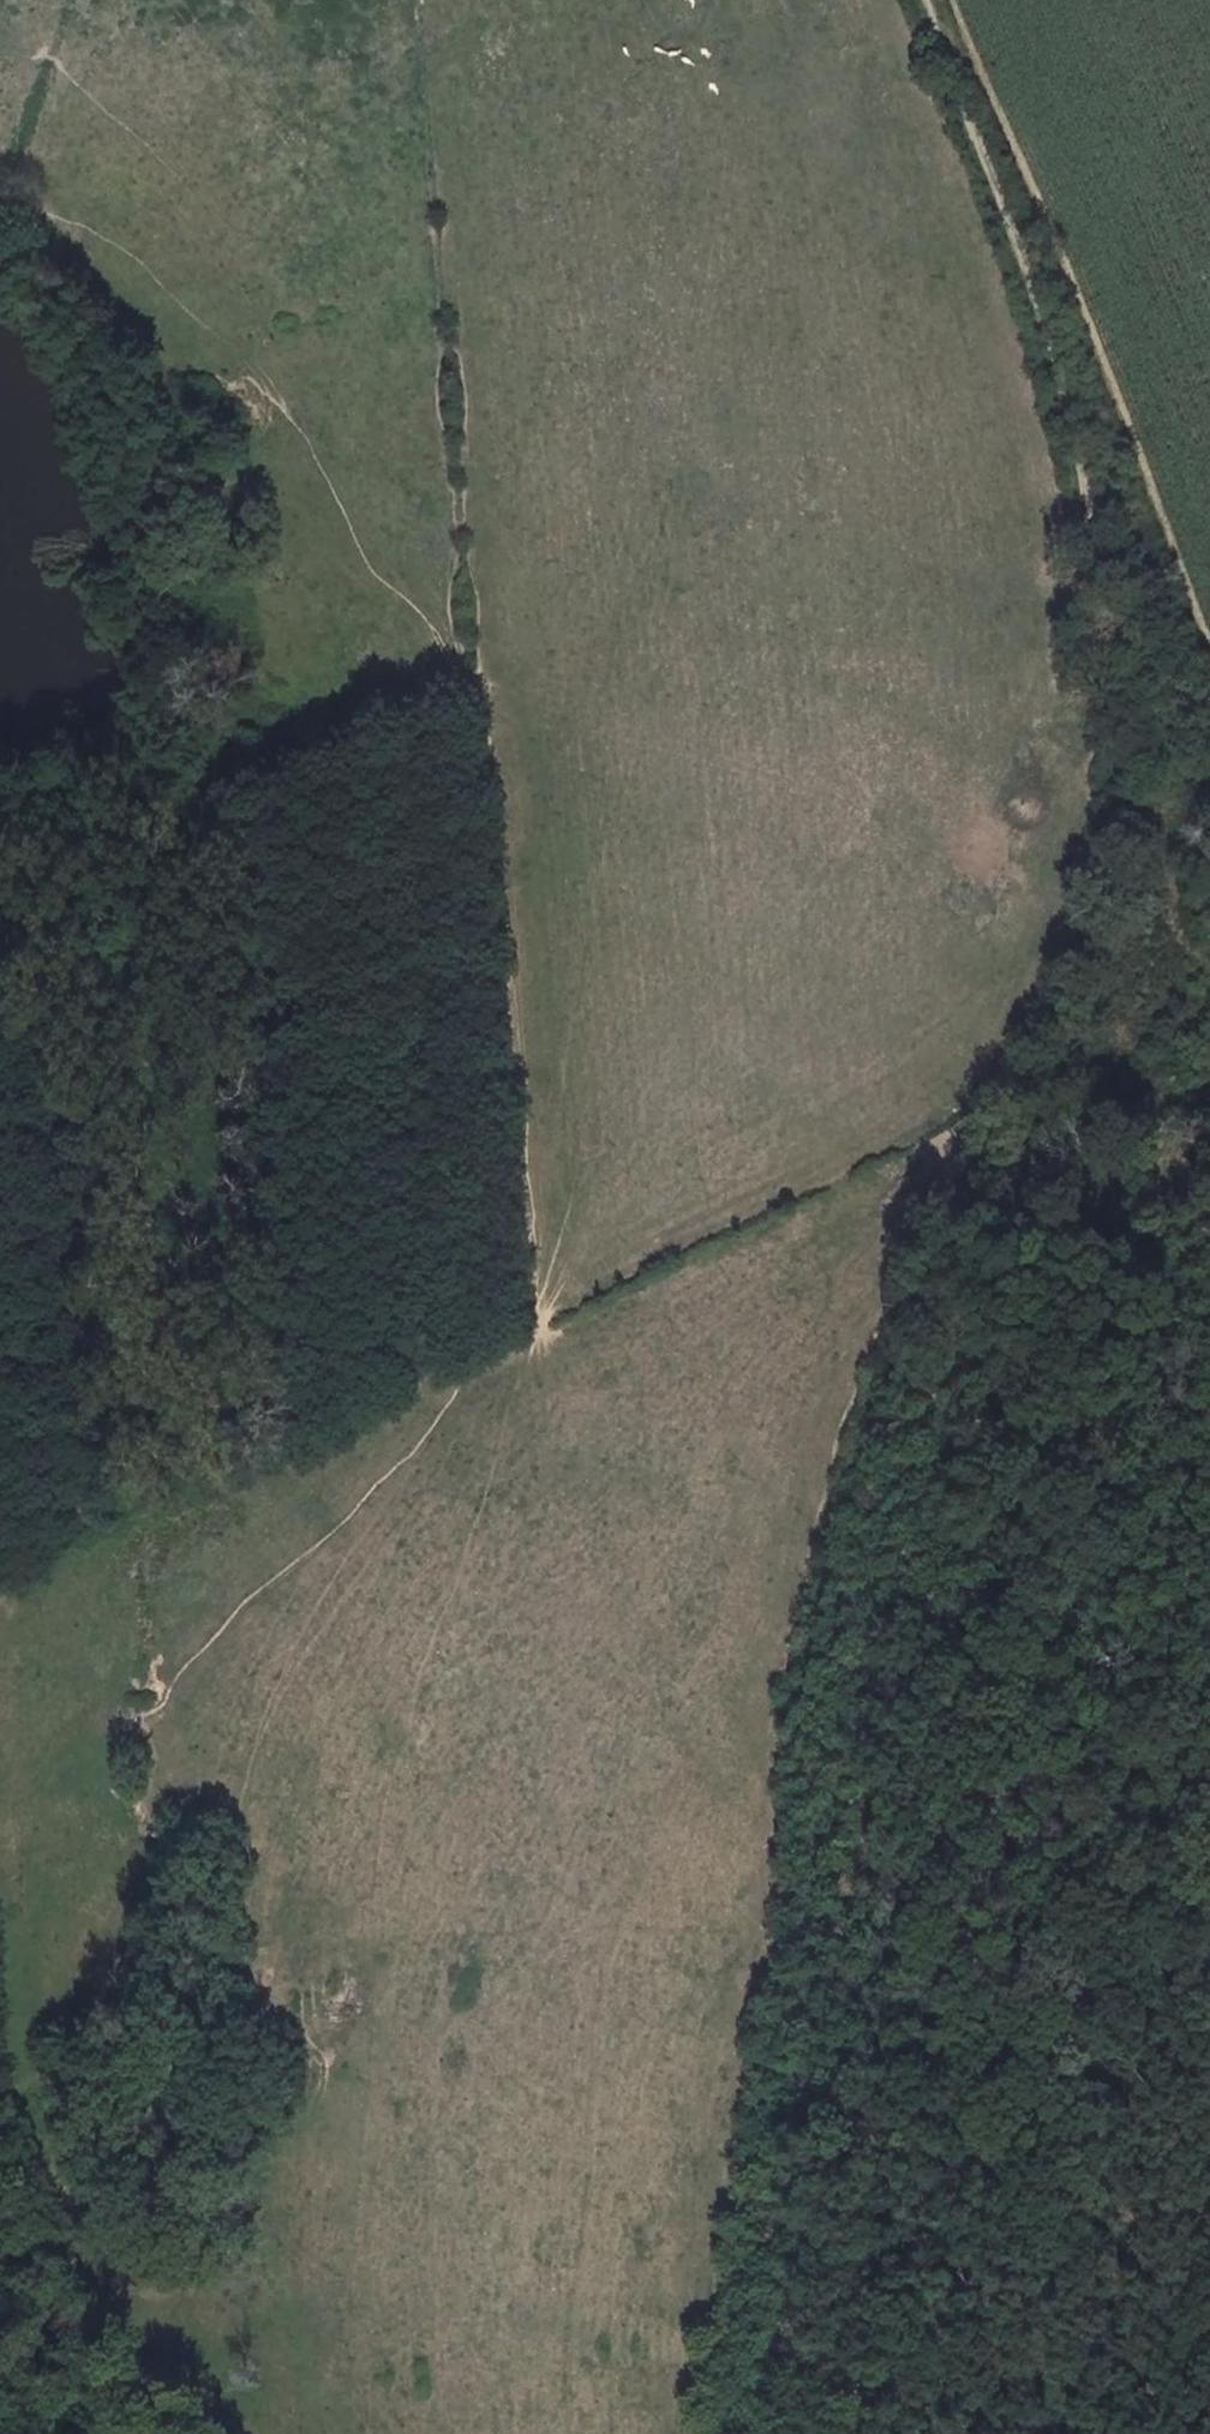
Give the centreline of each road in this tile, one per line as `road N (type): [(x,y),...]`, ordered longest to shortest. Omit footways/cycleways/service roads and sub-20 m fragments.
road 1 (track): [(925,0),(1058,369),(1094,532),(1122,786),(1093,938)]

